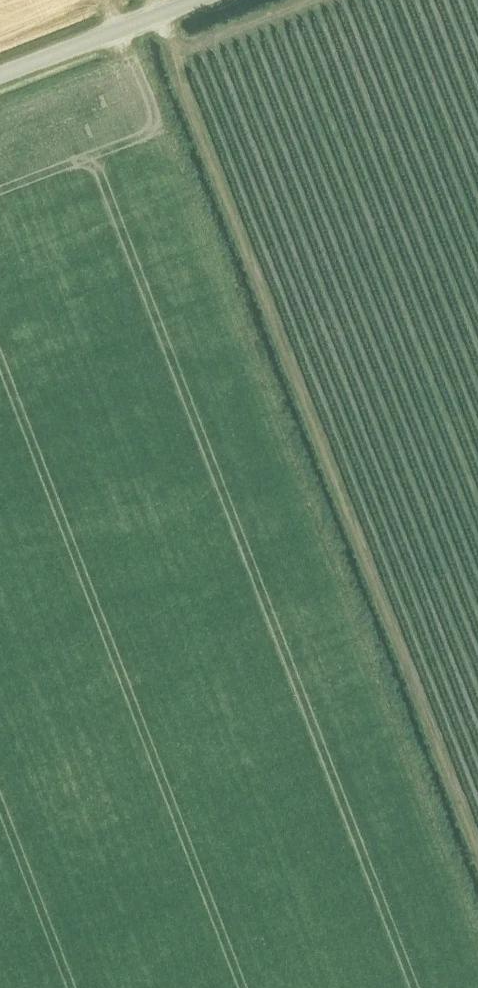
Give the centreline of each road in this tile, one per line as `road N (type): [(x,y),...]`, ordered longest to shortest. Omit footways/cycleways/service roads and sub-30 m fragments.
road 1 (unclassified): [(0,76),(197,0)]

